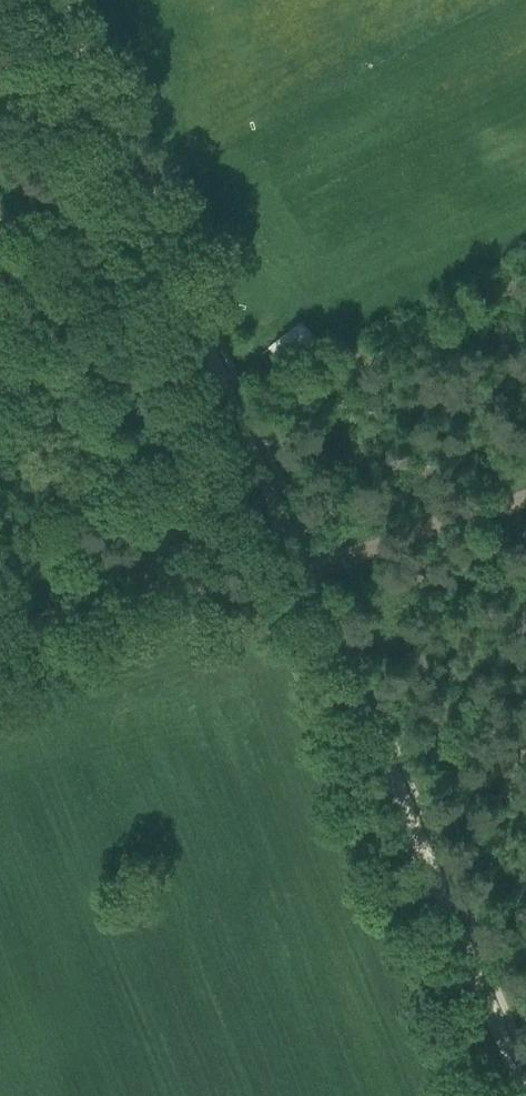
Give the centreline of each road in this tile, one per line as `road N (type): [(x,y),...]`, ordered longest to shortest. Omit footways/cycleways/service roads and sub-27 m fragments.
road 1 (track): [(303,568),(61,0)]
road 2 (track): [(525,1095),(303,568)]
road 3 (track): [(0,645),(173,594),(303,568)]
road 4 (track): [(525,497),(303,568)]

